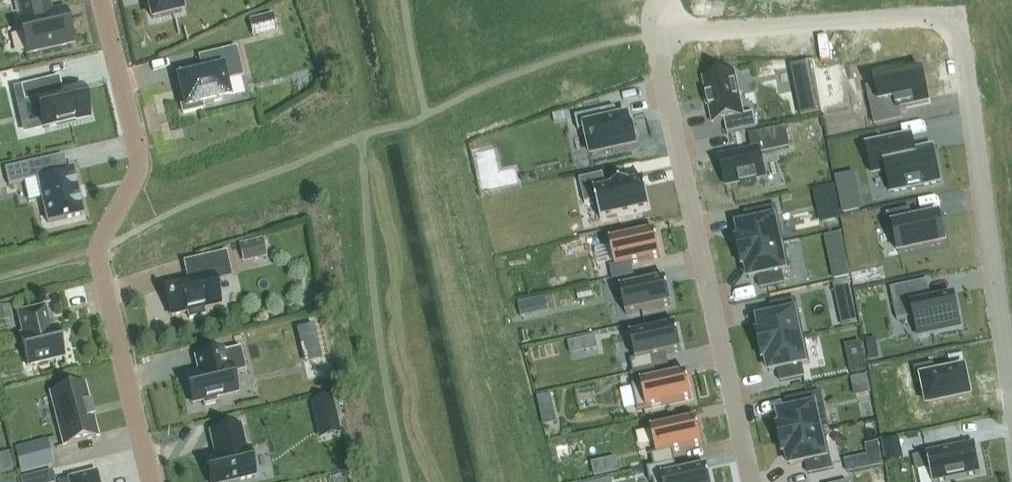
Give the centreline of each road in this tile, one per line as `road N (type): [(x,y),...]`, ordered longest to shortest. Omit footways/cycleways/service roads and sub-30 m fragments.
road 1 (residential): [(1011,406),(955,33),(914,14),(653,36)]
road 2 (residential): [(98,0),(139,169),(103,235),(104,286),(151,481)]
road 3 (residential): [(751,481),(653,36)]

